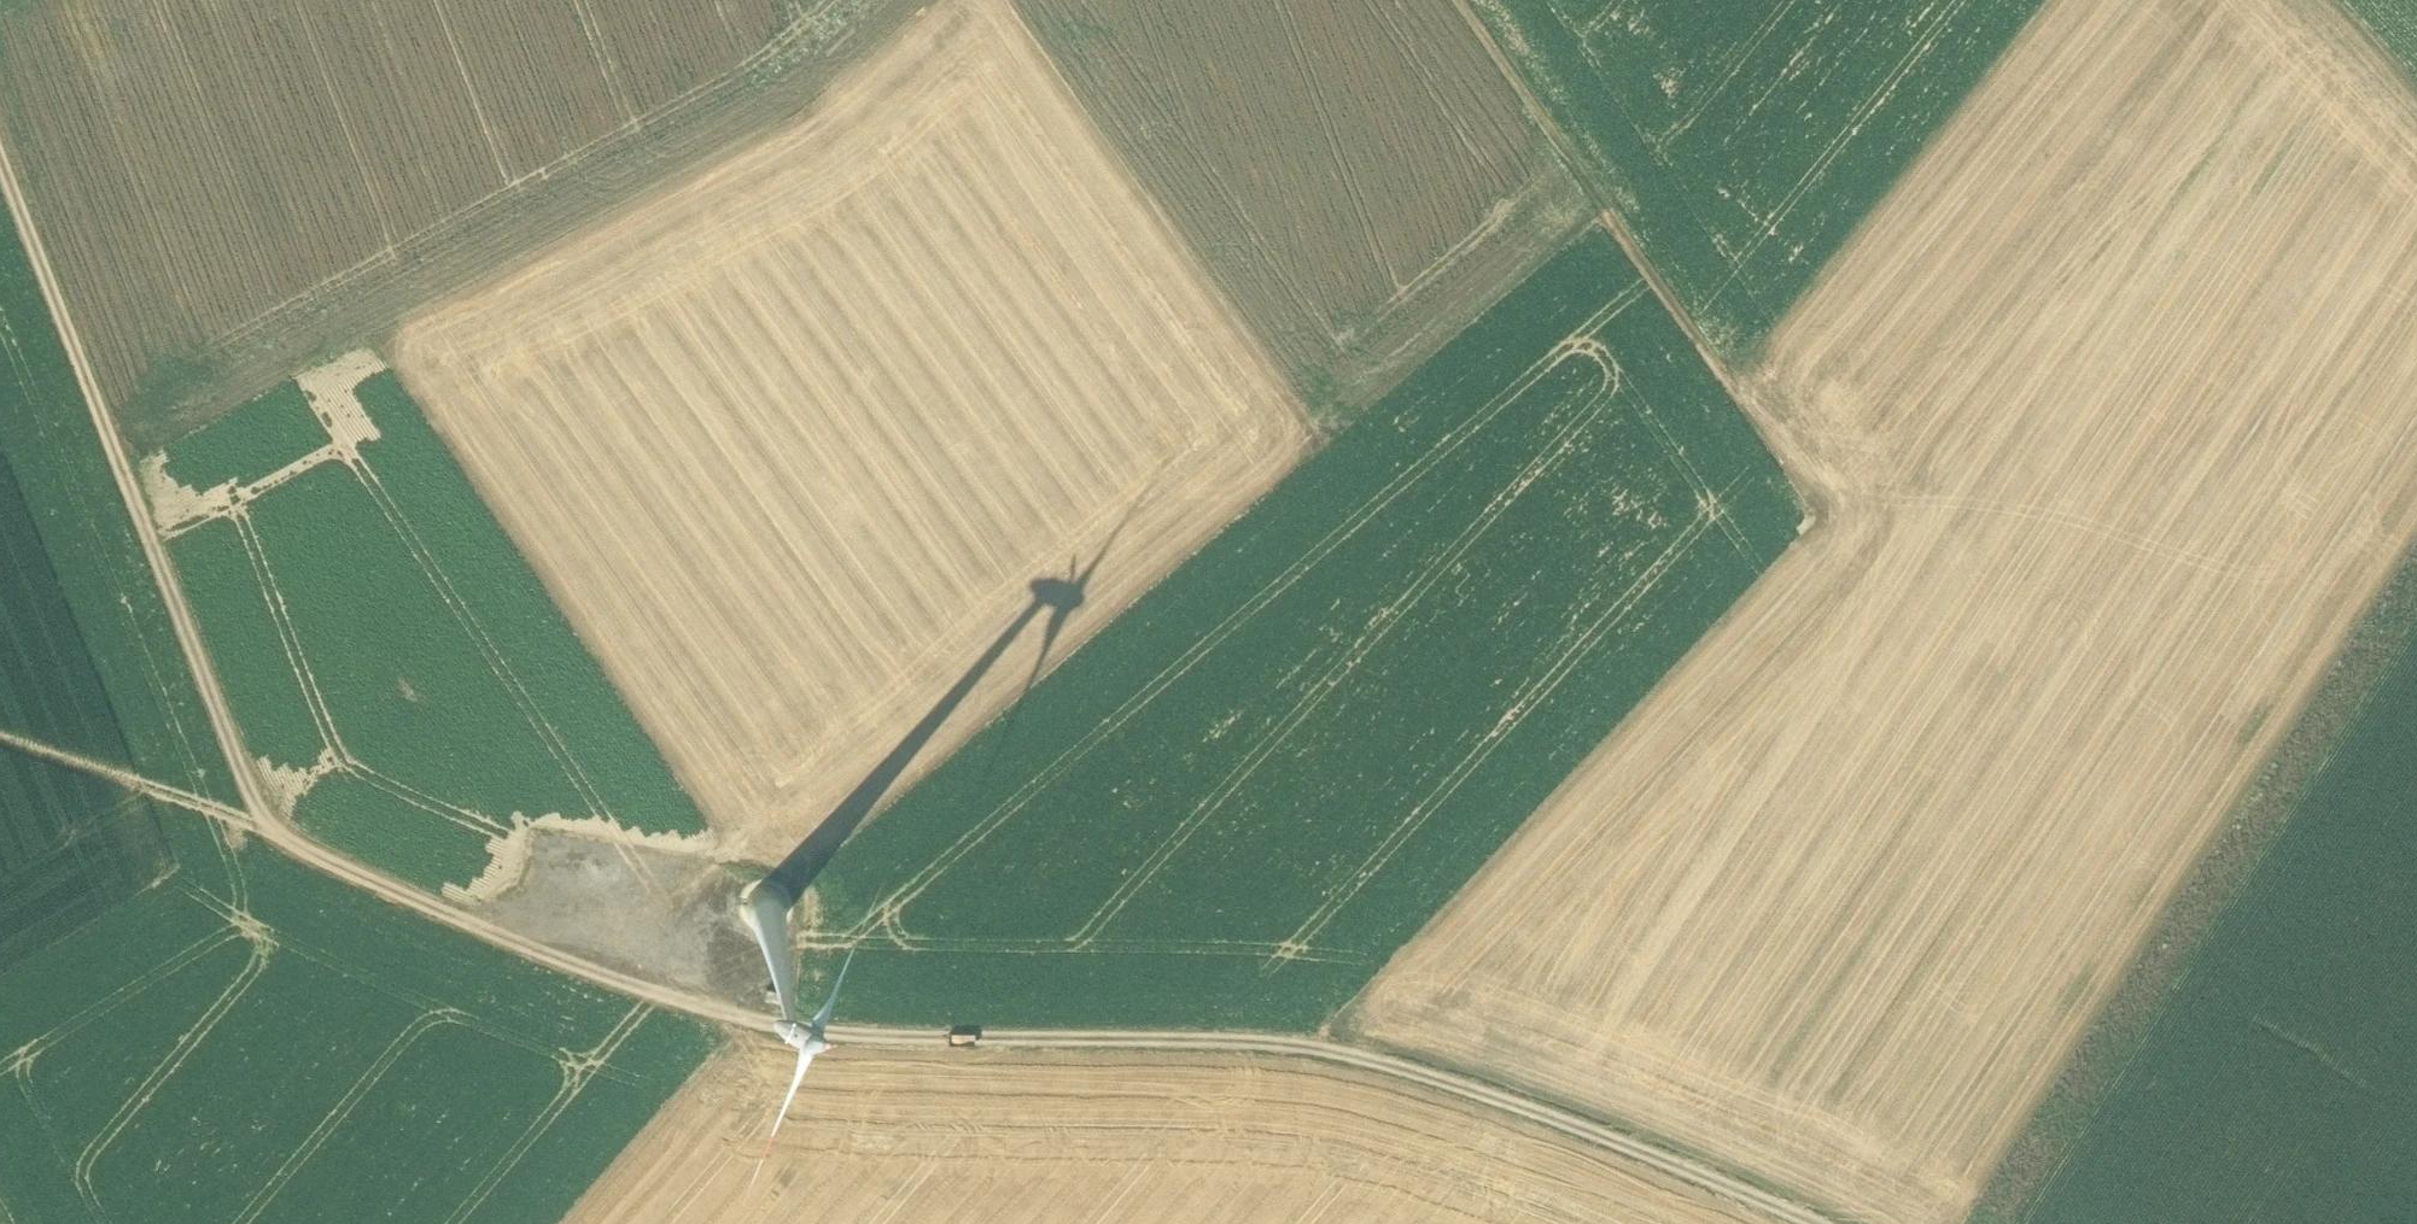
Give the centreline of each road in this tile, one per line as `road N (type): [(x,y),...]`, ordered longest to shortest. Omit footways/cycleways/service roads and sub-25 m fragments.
road 1 (track): [(0,165),(269,835),(565,960),(851,1031),(1313,1039),(1551,1110),(1822,1223)]

